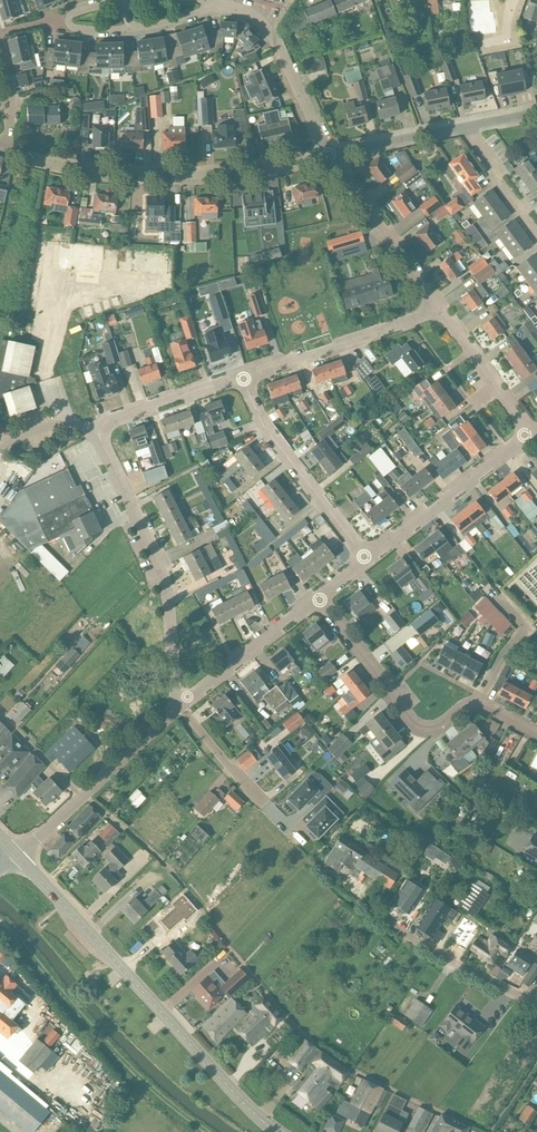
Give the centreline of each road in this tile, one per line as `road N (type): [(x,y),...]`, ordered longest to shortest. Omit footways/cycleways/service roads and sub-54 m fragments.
road 1 (residential): [(78,793),(160,860),(312,1044),(485,1131)]
road 2 (secondary): [(279,1131),(14,851)]
road 3 (residential): [(334,155),(160,178),(11,150)]
road 4 (residential): [(536,734),(478,702),(435,730),(409,724),(317,594)]
road 5 (residential): [(185,708),(167,579),(97,440)]
road 6 (residential): [(356,561),(238,376)]
road 7 (residential): [(356,561),(529,437)]
road 8 (residential): [(238,376),(440,314)]
road 9 (residential): [(440,314),(334,155)]
road 10 (residential): [(334,155),(306,119),(268,29),(238,8)]
road 11 (residential): [(185,708),(317,594)]
road 12 (residential): [(97,440),(102,428),(129,413),(238,376)]
road 13 (residential): [(529,437),(440,314)]
road 14 (residential): [(282,818),(226,765),(185,708)]
road 15 (residential): [(536,997),(413,936)]
road 16 (residential): [(468,126),(334,155)]
road 17 (residential): [(78,793),(185,708)]
road 18 (residential): [(107,0),(57,18),(70,28),(131,30)]
road 19 (residential): [(536,230),(468,126)]

